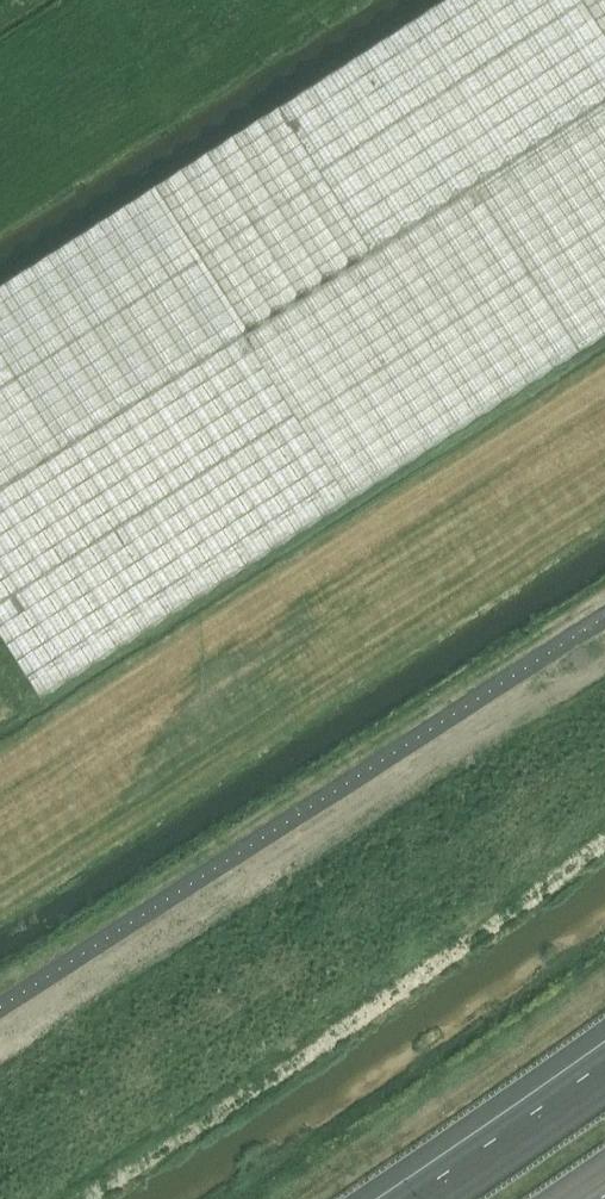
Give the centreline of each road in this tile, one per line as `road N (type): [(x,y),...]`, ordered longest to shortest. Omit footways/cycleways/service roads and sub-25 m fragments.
road 1 (motorway): [(604,1071),(421,1198)]

